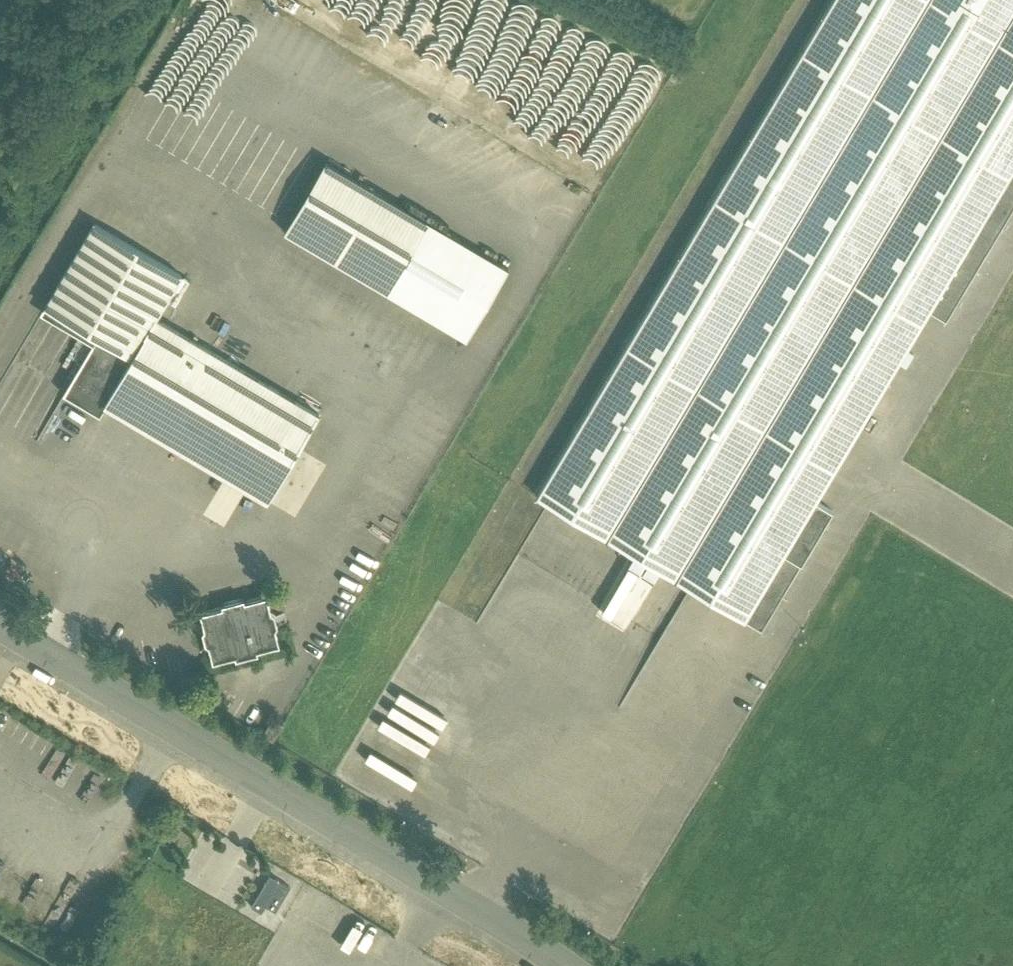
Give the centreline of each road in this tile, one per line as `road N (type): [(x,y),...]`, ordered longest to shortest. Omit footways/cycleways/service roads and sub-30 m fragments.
road 1 (residential): [(0,613),(575,965)]

